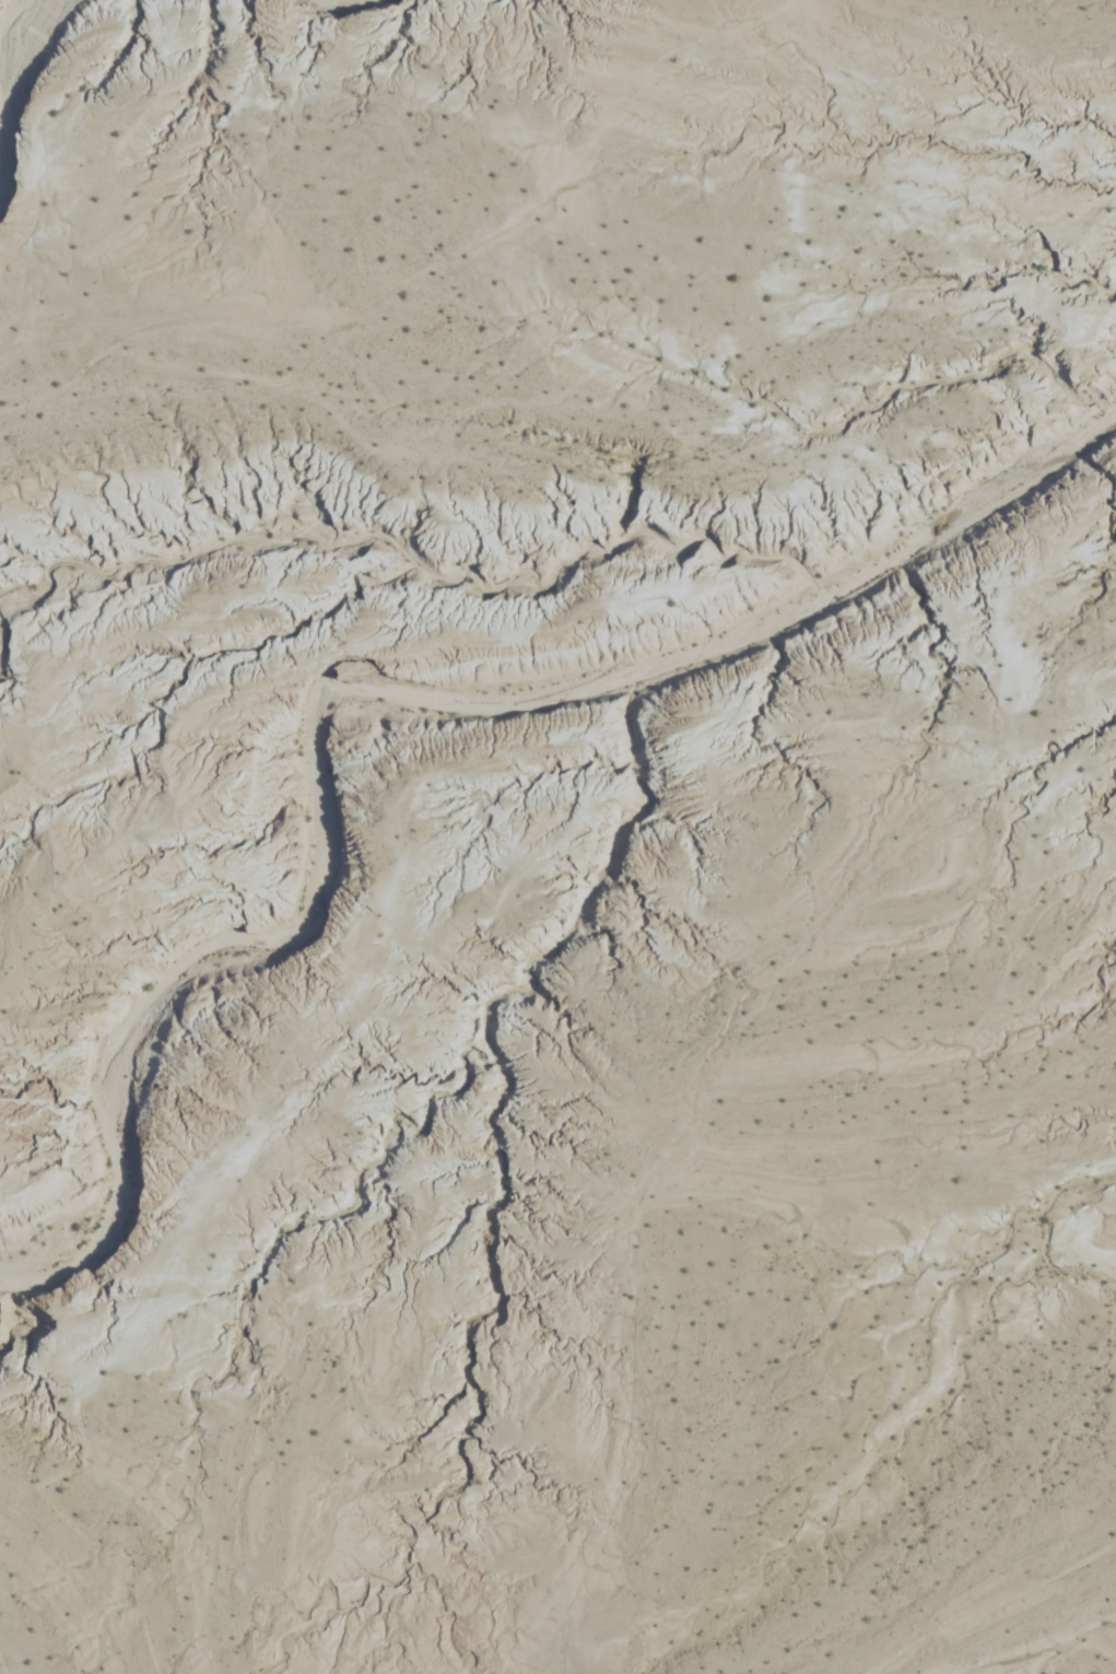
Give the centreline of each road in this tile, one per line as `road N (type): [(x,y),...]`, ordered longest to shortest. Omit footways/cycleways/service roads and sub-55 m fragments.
road 1 (track): [(0,152),(4,38),(29,0)]

